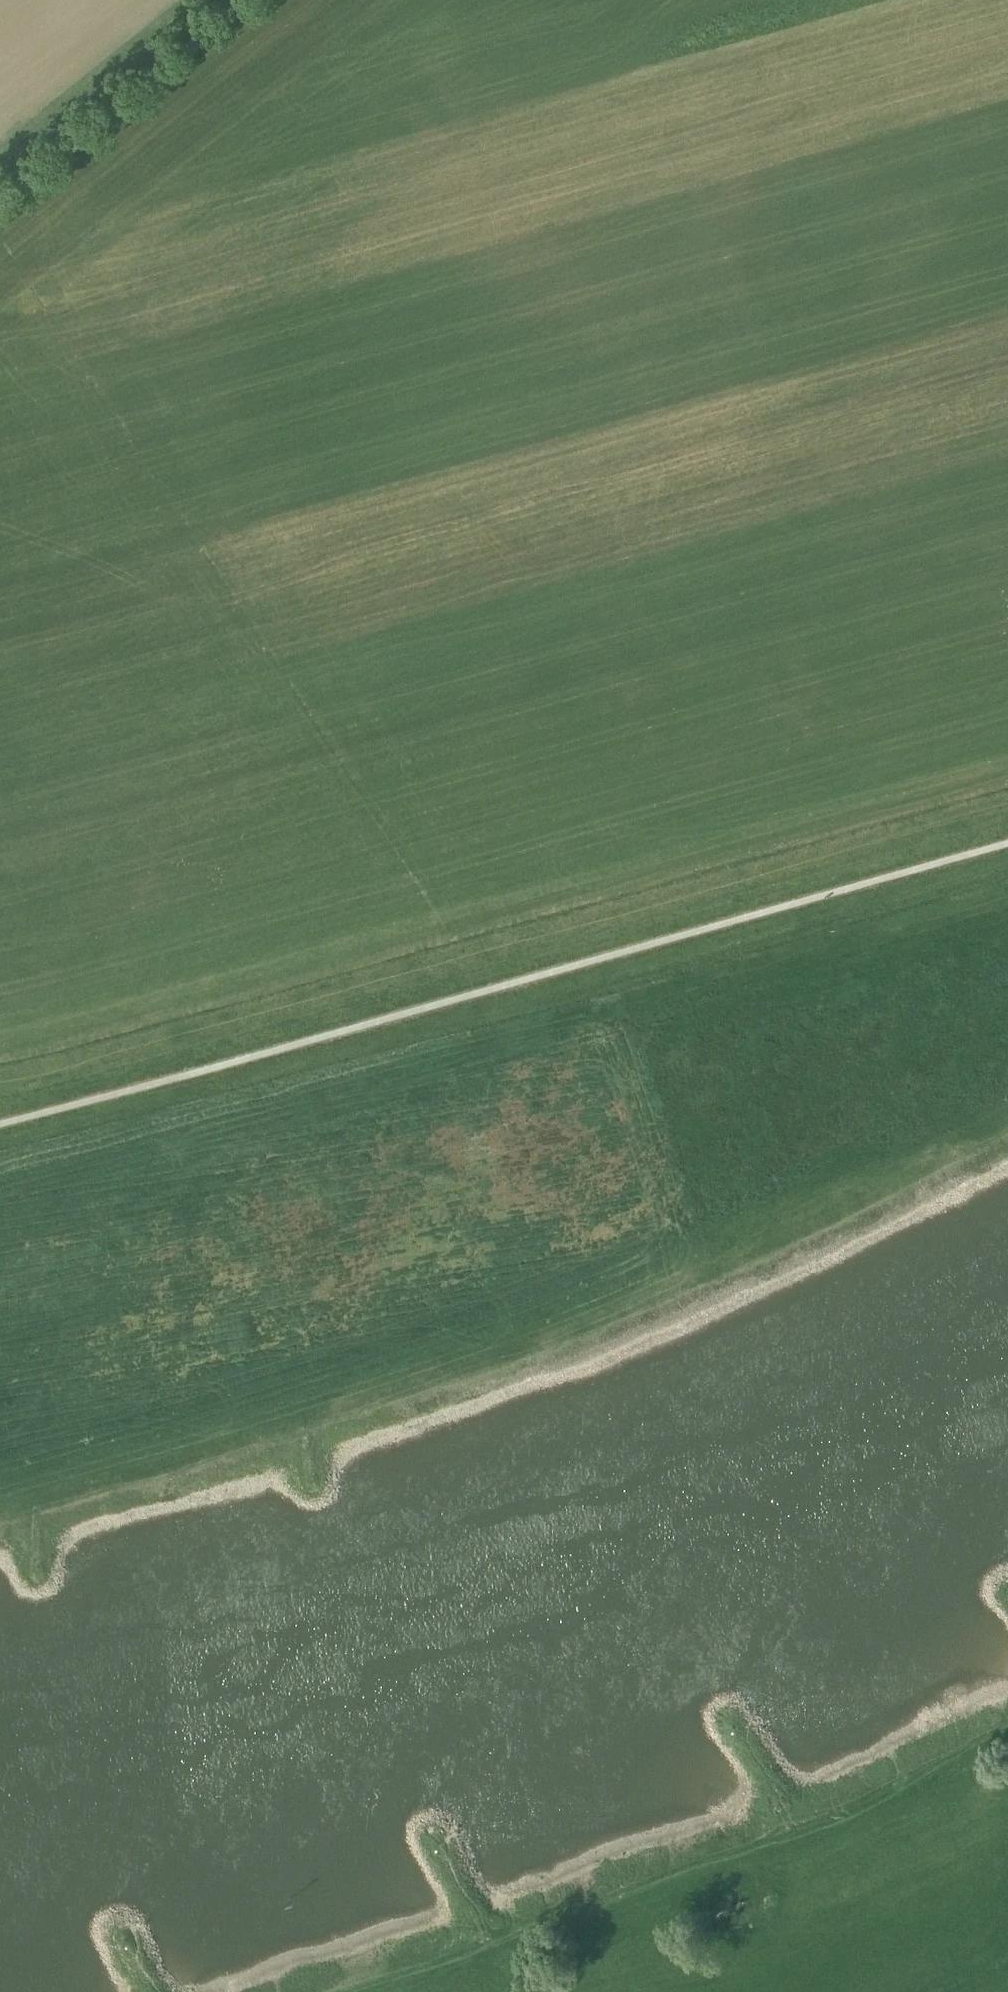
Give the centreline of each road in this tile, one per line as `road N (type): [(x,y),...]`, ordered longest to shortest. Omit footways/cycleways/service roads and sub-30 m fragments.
road 1 (unclassified): [(0,209),(264,0)]

